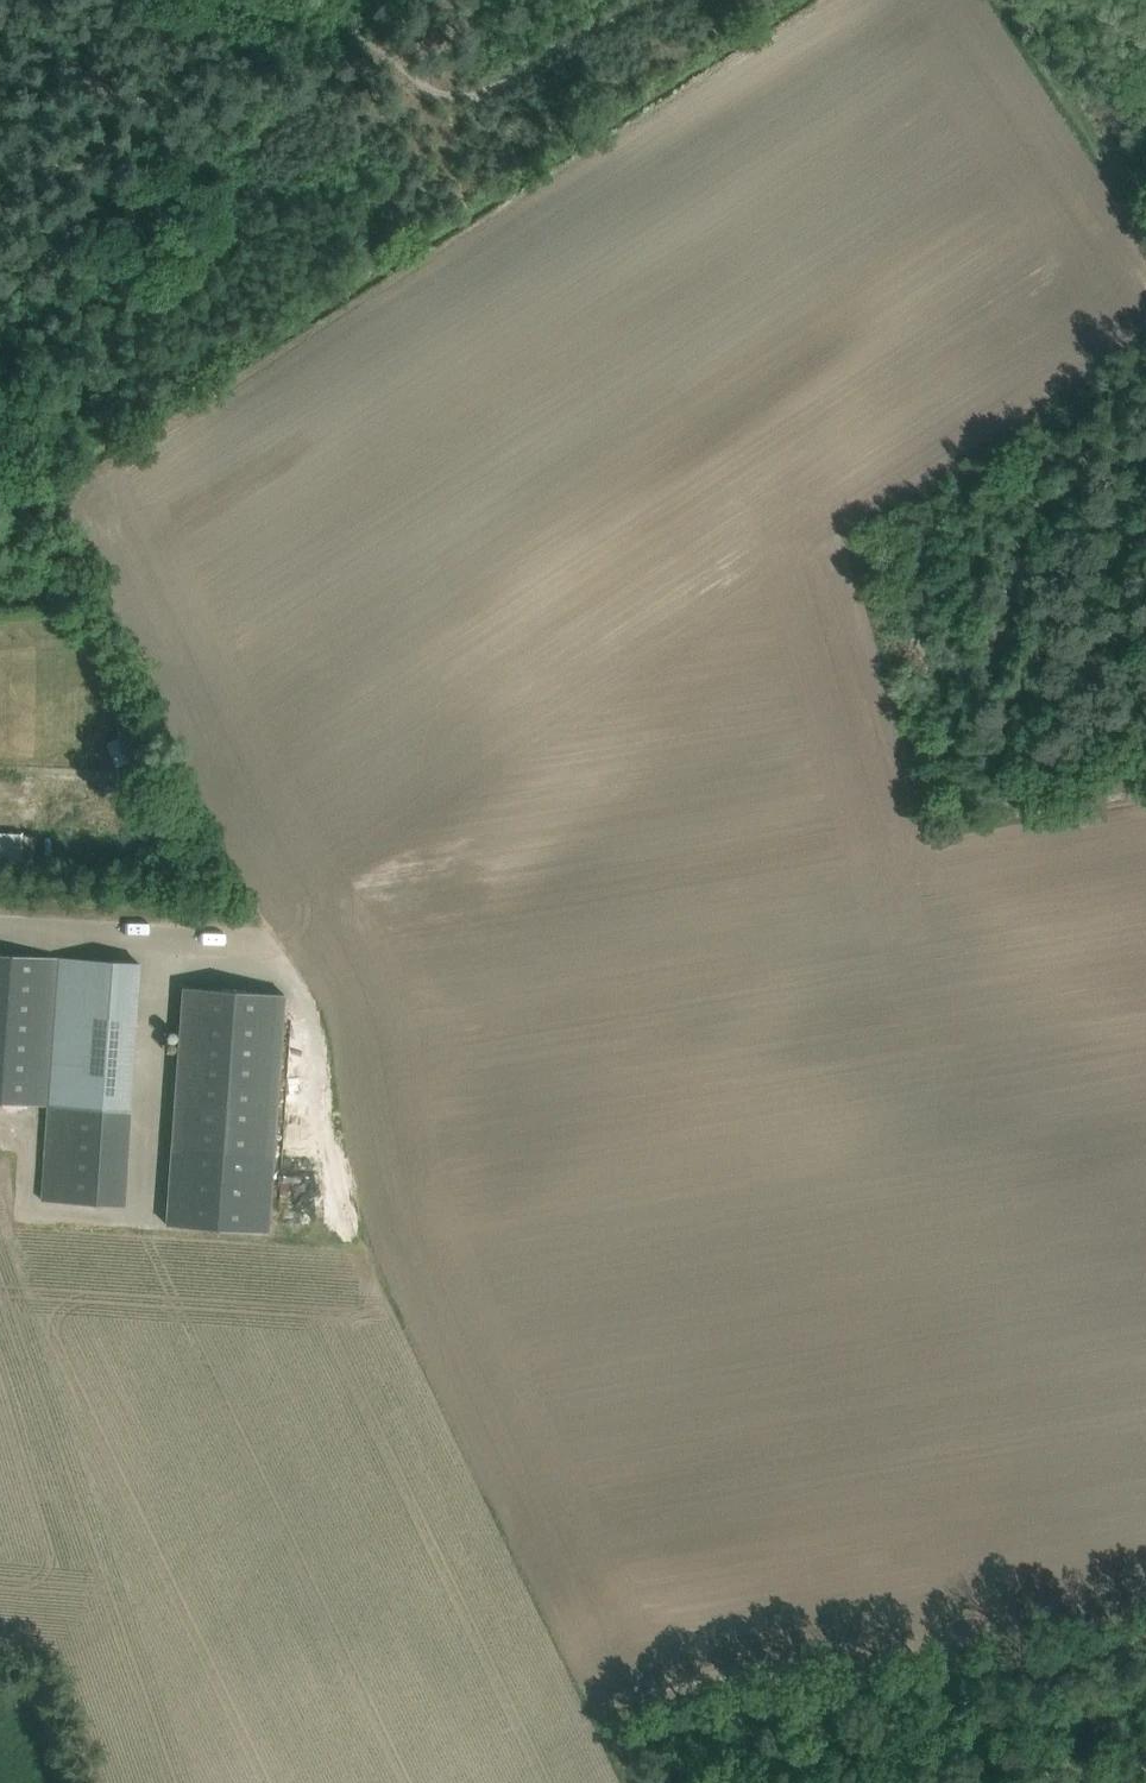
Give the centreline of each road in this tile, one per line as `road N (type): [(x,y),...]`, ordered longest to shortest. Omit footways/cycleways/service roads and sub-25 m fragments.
road 1 (track): [(643,1782),(662,1729),(1145,1651)]
road 2 (unclassified): [(268,937),(0,918)]
road 3 (track): [(1016,0),(1145,184)]
road 4 (track): [(1145,757),(951,796)]
road 5 (track): [(205,0),(334,32),(381,0)]

